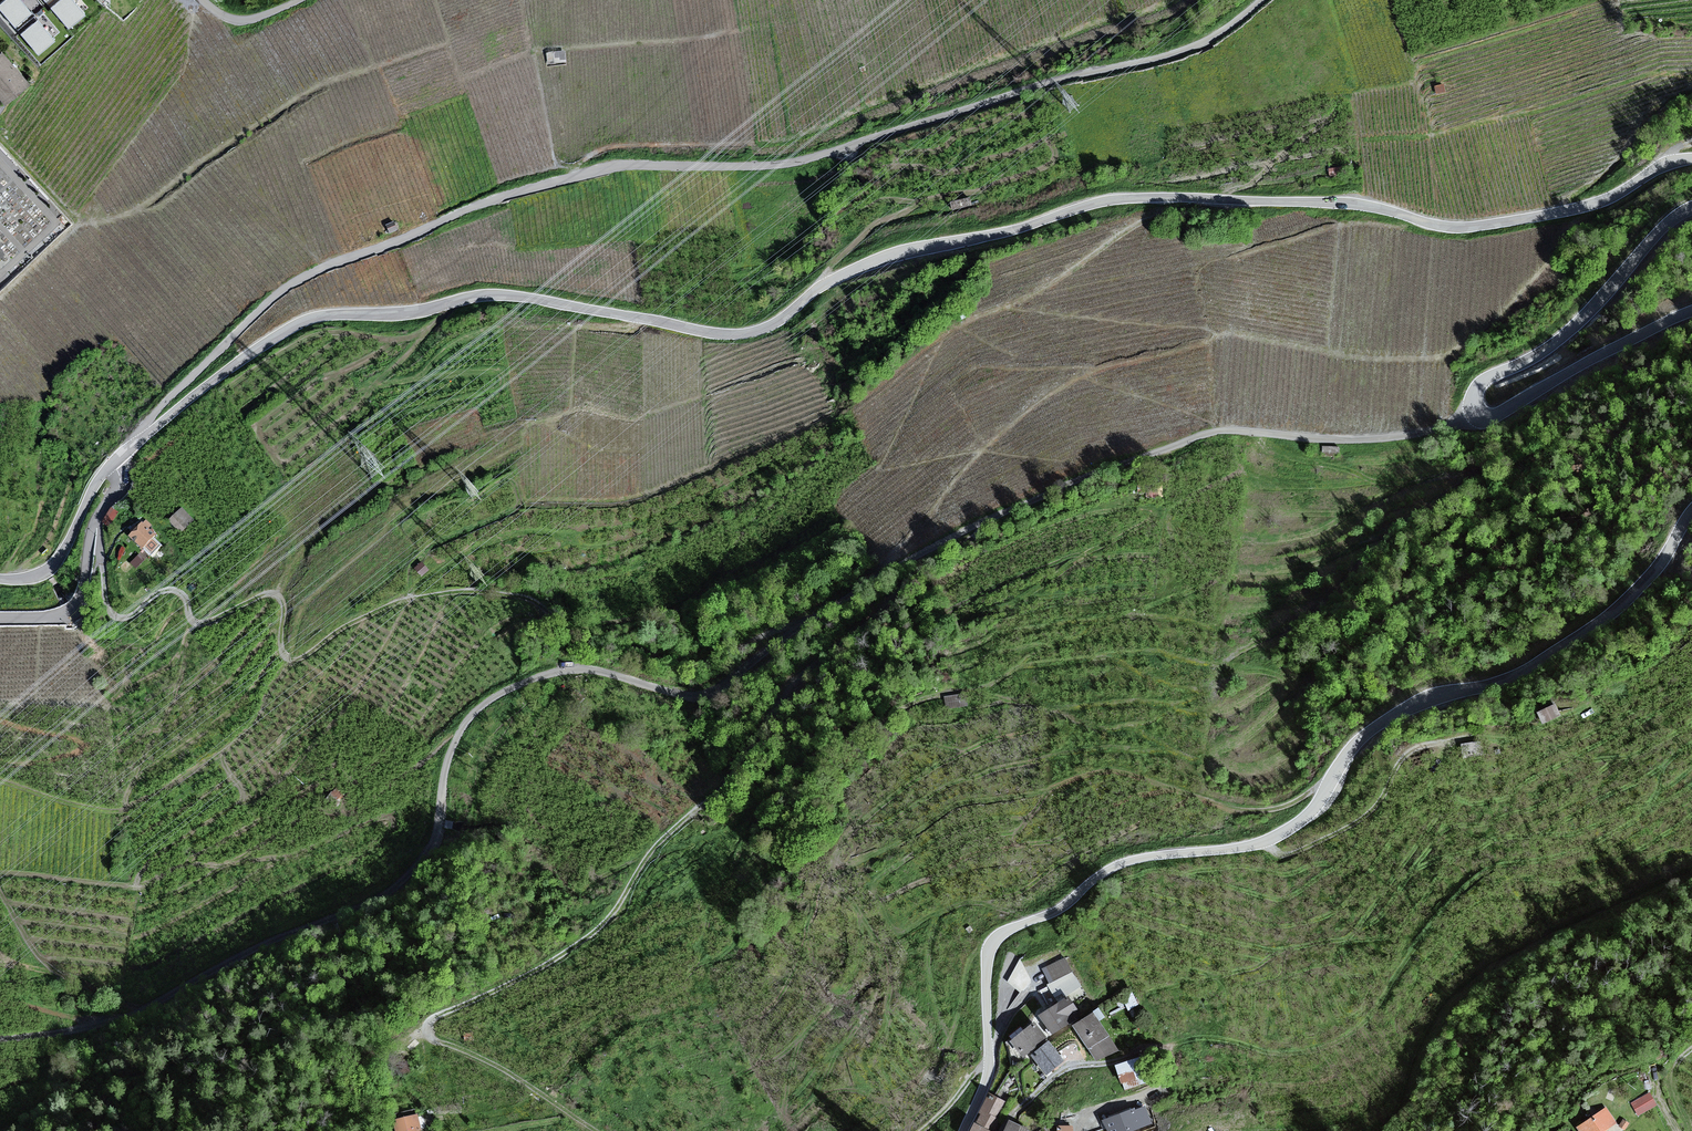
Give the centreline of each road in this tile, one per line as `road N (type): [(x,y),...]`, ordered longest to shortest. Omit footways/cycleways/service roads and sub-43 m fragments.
road 1 (unclassified): [(140,439),(260,348),(325,316),(411,312),(493,295),(747,333),(868,263),(1115,199),(1341,203),(1462,227),(1595,204),(1647,173),(1691,159)]
road 2 (unclassified): [(1264,0),(1199,47),(821,155),(746,166),(610,168),(456,213),(298,280),(161,406),(140,439)]
road 3 (unclassified): [(1691,512),(1656,569),(1614,612),(1516,676),(1433,698),(1382,723),(1356,743),(1315,808),(1294,826),(1254,845),(1130,861),(1059,910),(1001,934),(987,961),(988,1061)]
road 4 (track): [(915,561),(870,618),(756,729),(719,786),(649,852),(620,907),(548,964),(435,1018),(428,1034),(600,1130)]
road 5 (track): [(0,1043),(124,1019),(405,887),(429,860),(450,760),(472,719),(502,696),(571,669)]
road 6 (track): [(915,561),(1070,485),(1216,432),(1362,439),(1442,427),(1474,409)]
road 7 (track): [(104,574),(111,615),(120,617),(168,590),(188,601),(197,624),(273,595),(285,608),(280,646),(294,661),(408,599),(464,591),(543,608)]
road 8 (unclassified): [(1691,208),(1659,231),(1562,337),(1480,384),(1474,409),(1492,416),(1691,311)]
road 9 (track): [(571,669),(688,694),(717,689),(915,561)]
road 10 (residential): [(1019,1113),(1070,1070),(1169,1044),(1175,1069),(1164,1090),(1086,1119),(1081,1130)]
road 11 (track): [(543,608),(670,657),(833,619)]
road 12 (unclassified): [(113,463),(53,566),(0,579)]
road 13 (residential): [(0,617),(53,617),(74,605),(95,520)]

